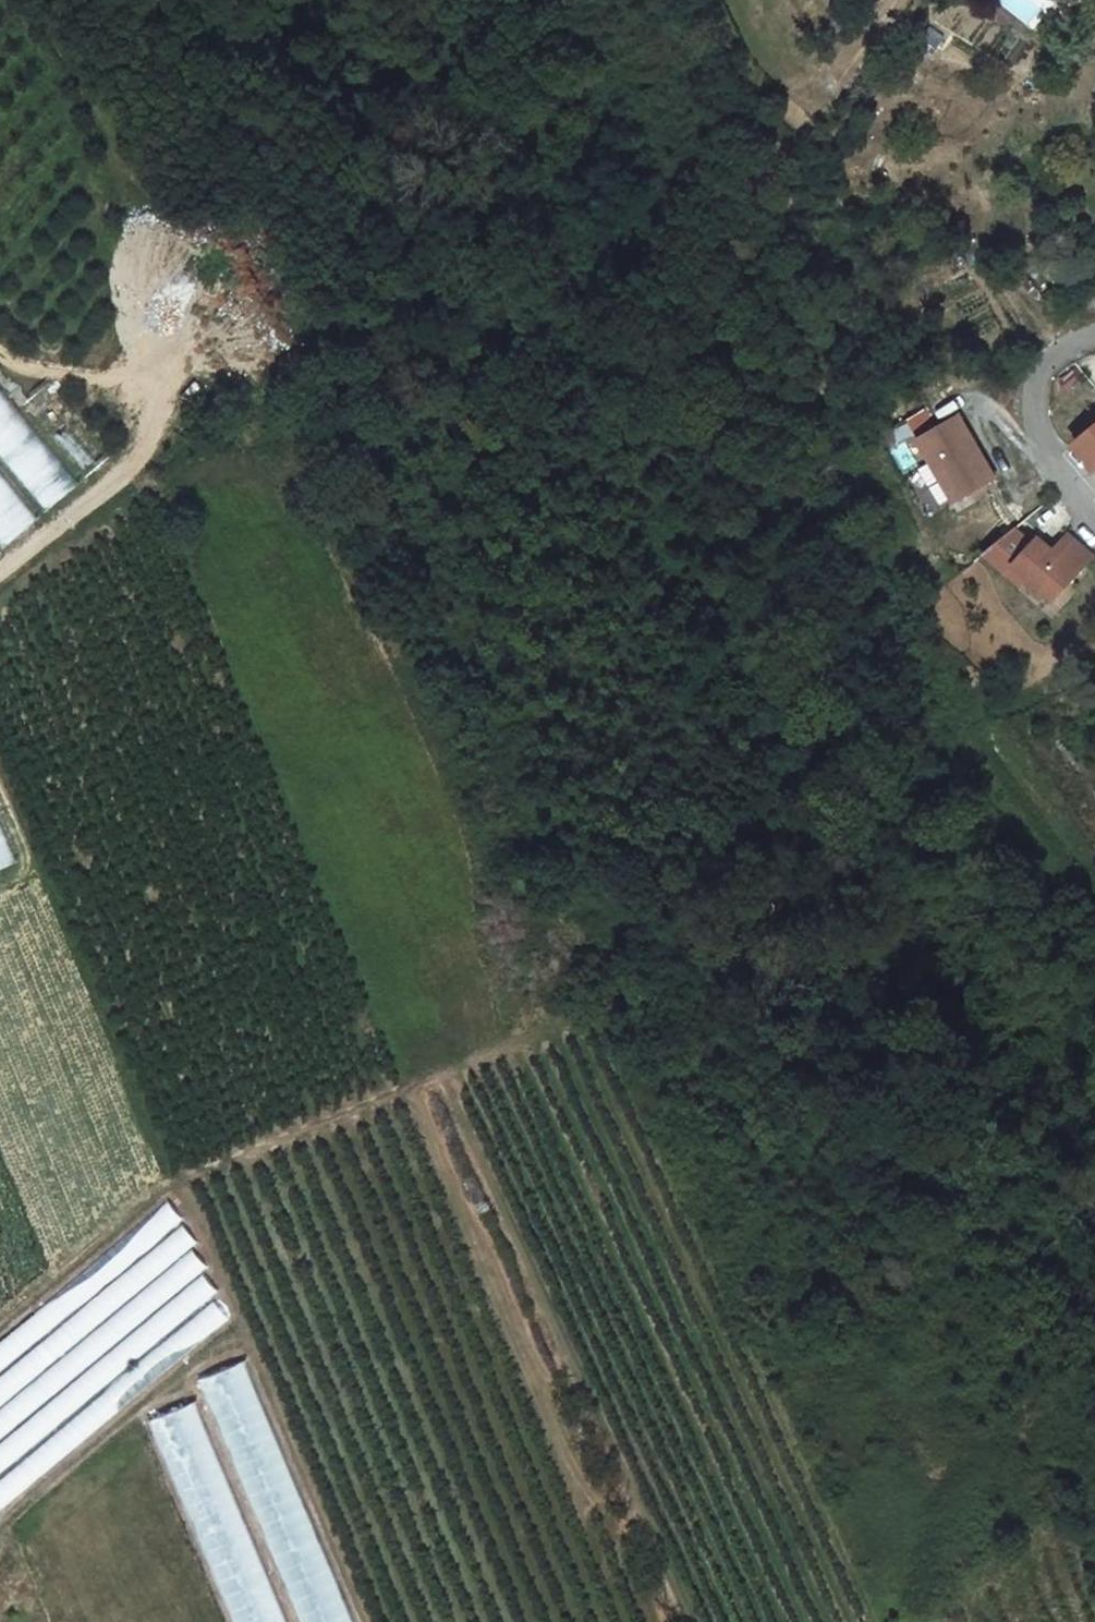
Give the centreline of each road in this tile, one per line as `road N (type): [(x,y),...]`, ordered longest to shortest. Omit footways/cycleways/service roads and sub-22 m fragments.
road 1 (track): [(0,353),(101,379),(129,373),(161,399),(127,472),(0,573)]
road 2 (residential): [(1094,519),(1042,451),(1030,392),(1051,354),(1094,337)]
road 3 (track): [(0,895),(25,871),(0,789)]

